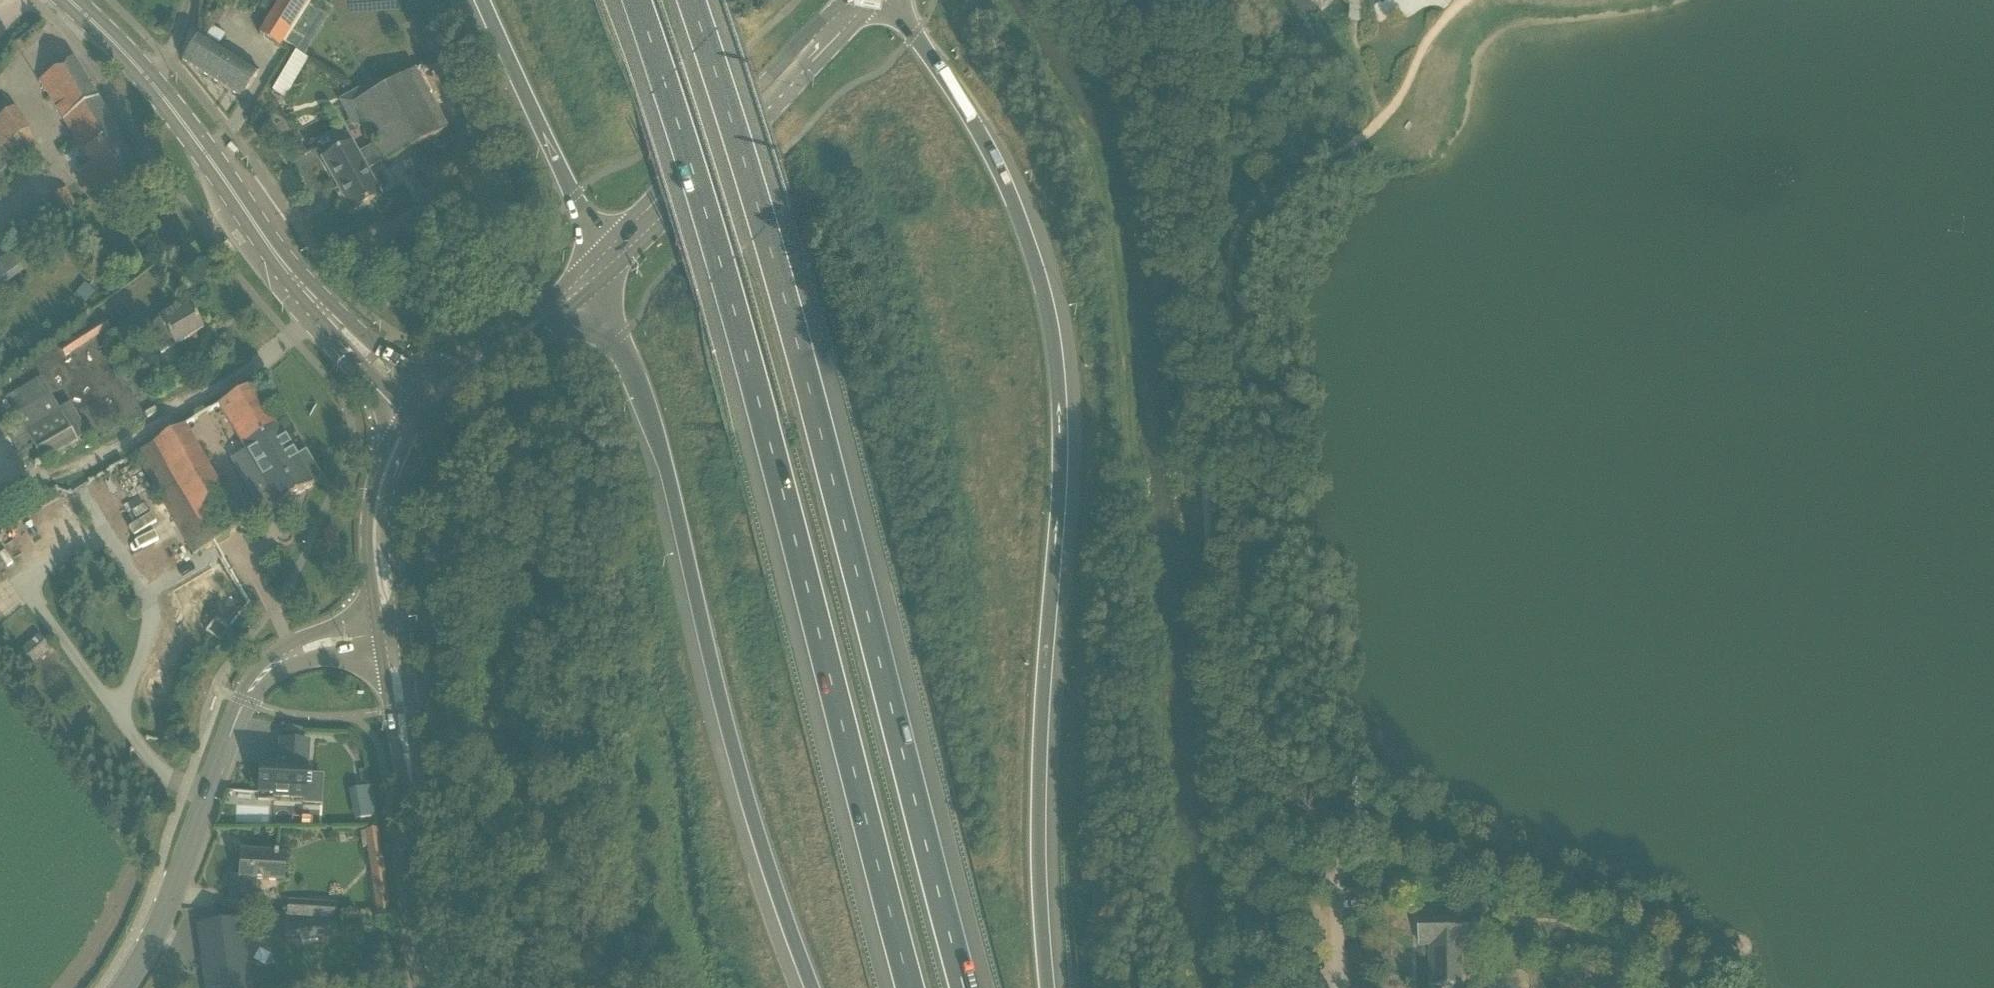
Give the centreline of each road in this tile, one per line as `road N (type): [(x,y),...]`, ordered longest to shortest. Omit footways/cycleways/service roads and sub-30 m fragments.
road 1 (motorway): [(1050,987),(1040,754),(1060,433),(1046,303),(997,167),(891,0)]
road 2 (motorway): [(635,0),(721,270),(913,987)]
road 3 (motorway): [(964,987),(825,452),(689,0)]
road 4 (motorway): [(599,272),(668,475),(717,689),(814,987)]
road 5 (tertiary): [(425,413),(266,244),(120,42),(70,0)]
road 6 (unclassified): [(131,987),(262,671),(292,653),(390,628)]
road 7 (secondary): [(599,272),(864,0)]
road 8 (secondary): [(442,987),(390,628)]
road 9 (motorway): [(481,0),(599,272)]
road 10 (secondary): [(390,628),(385,510),(393,464),(425,413)]
road 11 (secondary): [(425,413),(599,272)]

